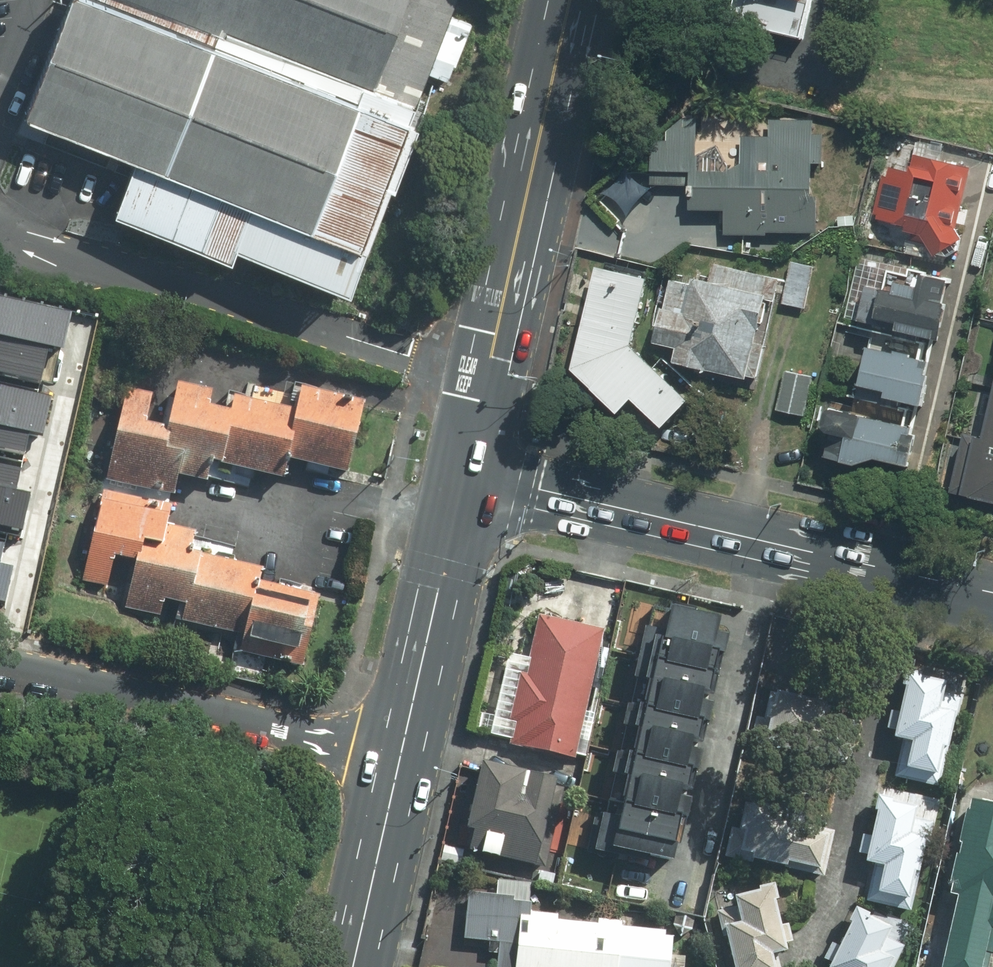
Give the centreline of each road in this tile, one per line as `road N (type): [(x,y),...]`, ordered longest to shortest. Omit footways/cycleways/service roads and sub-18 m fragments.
road 1 (primary): [(992,595),(468,476)]
road 2 (primary): [(572,0),(468,476)]
road 3 (residential): [(0,663),(401,758)]
road 4 (primary): [(468,476),(401,758)]
road 5 (primary): [(401,758),(355,966)]

